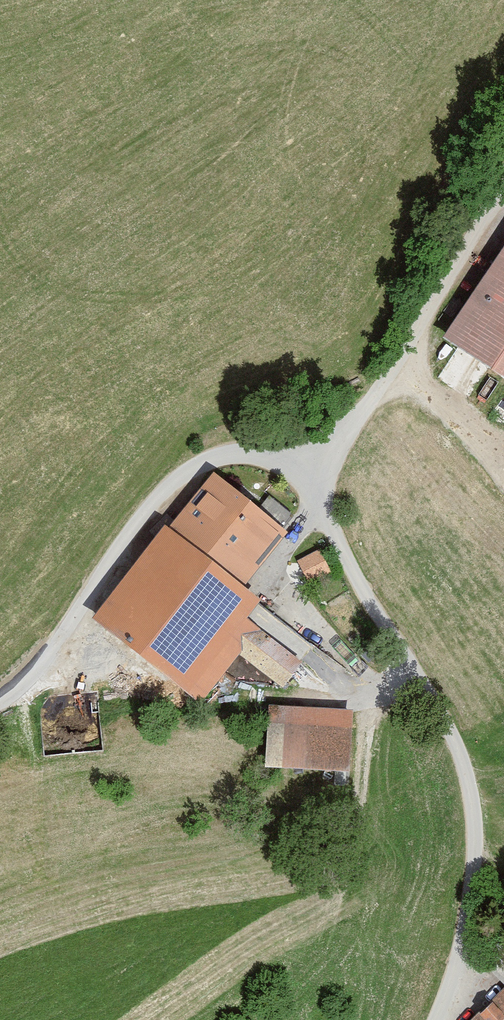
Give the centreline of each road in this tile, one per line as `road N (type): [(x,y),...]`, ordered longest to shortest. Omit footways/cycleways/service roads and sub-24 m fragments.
road 1 (unclassified): [(315,466),(353,572),(465,771),(472,885),(435,1019)]
road 2 (unclassified): [(315,466),(230,455),(180,477),(44,658),(0,700)]
road 3 (unclassified): [(503,159),(422,322),(315,466)]

